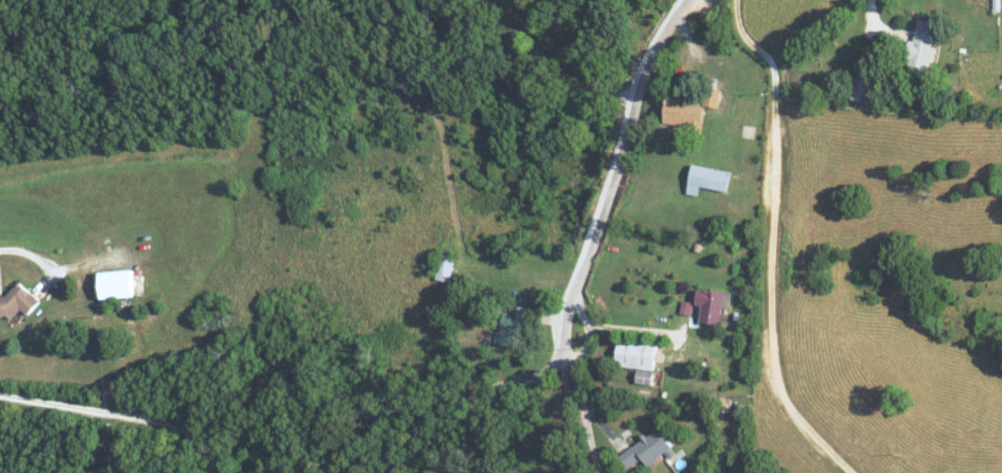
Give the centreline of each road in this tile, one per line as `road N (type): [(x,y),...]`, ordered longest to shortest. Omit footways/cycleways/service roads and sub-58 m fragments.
road 1 (residential): [(111,472),(344,419),(495,395),(548,371),(560,356),(644,72),(686,0)]
road 2 (residential): [(259,440),(140,382),(93,271),(115,154)]
road 3 (residential): [(567,320),(600,472)]

